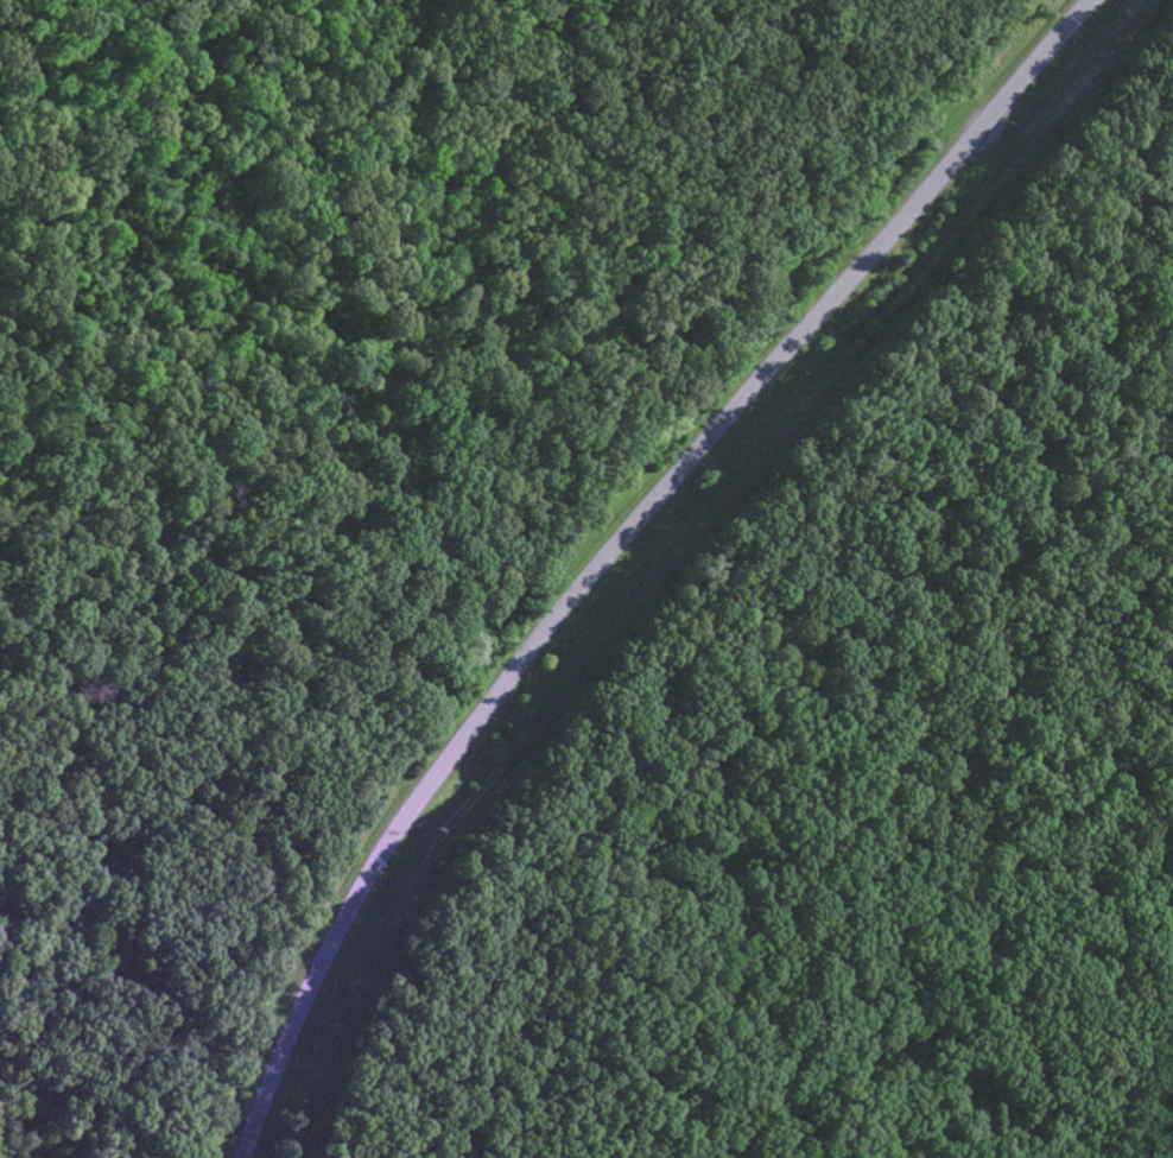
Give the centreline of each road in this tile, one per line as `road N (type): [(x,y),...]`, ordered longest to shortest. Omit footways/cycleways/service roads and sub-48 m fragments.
road 1 (secondary): [(249,1157),(306,1005),(442,764),(1095,0)]

